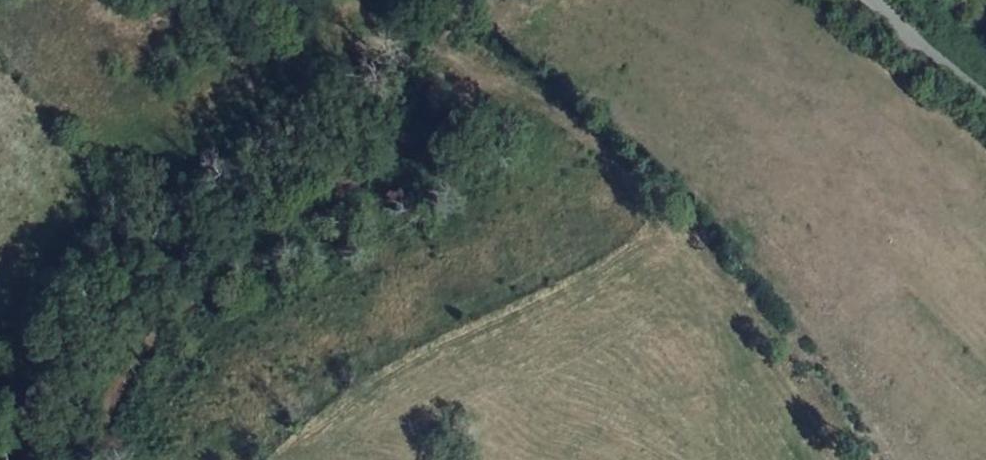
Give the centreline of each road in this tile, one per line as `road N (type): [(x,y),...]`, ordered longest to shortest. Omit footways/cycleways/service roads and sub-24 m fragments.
road 1 (unclassified): [(874,0),(985,93)]

